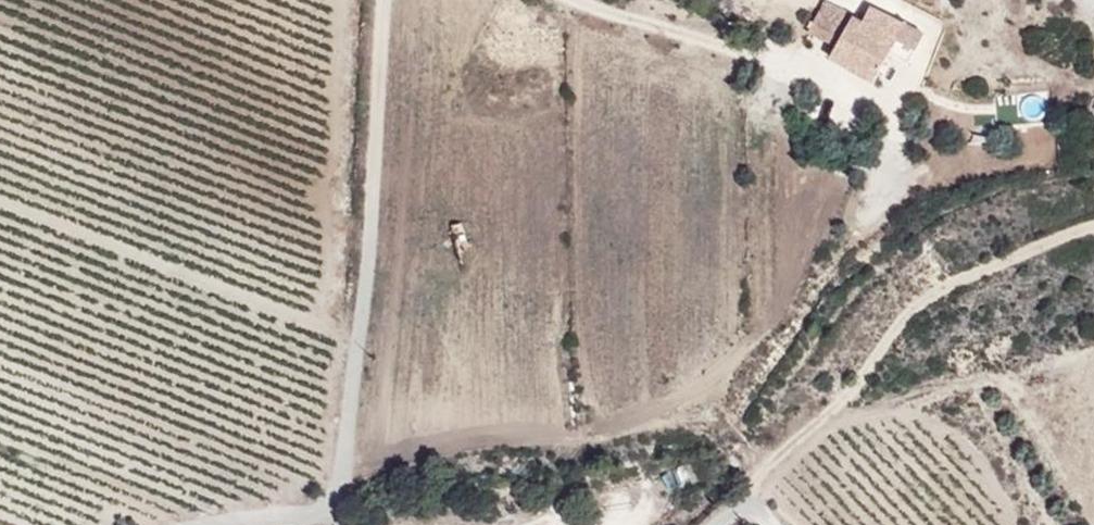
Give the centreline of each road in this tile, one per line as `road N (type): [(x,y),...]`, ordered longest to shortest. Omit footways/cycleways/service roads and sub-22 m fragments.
road 1 (unclassified): [(385,0),(371,272),(338,482),(330,503),(310,514),(218,524)]
road 2 (track): [(752,513),(771,465),(823,425),(932,301),(1093,227)]

